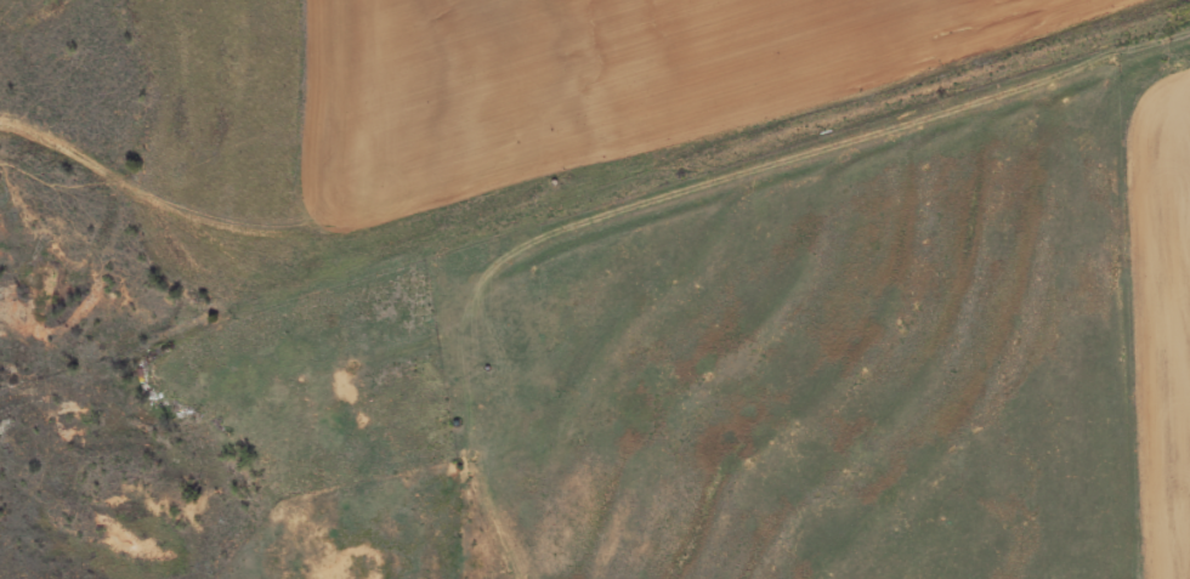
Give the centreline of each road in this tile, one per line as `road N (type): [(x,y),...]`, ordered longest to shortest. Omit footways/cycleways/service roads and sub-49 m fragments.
road 1 (residential): [(947,0),(276,237),(158,226),(16,90),(0,87)]
road 2 (residential): [(1189,46),(459,269),(414,339)]

